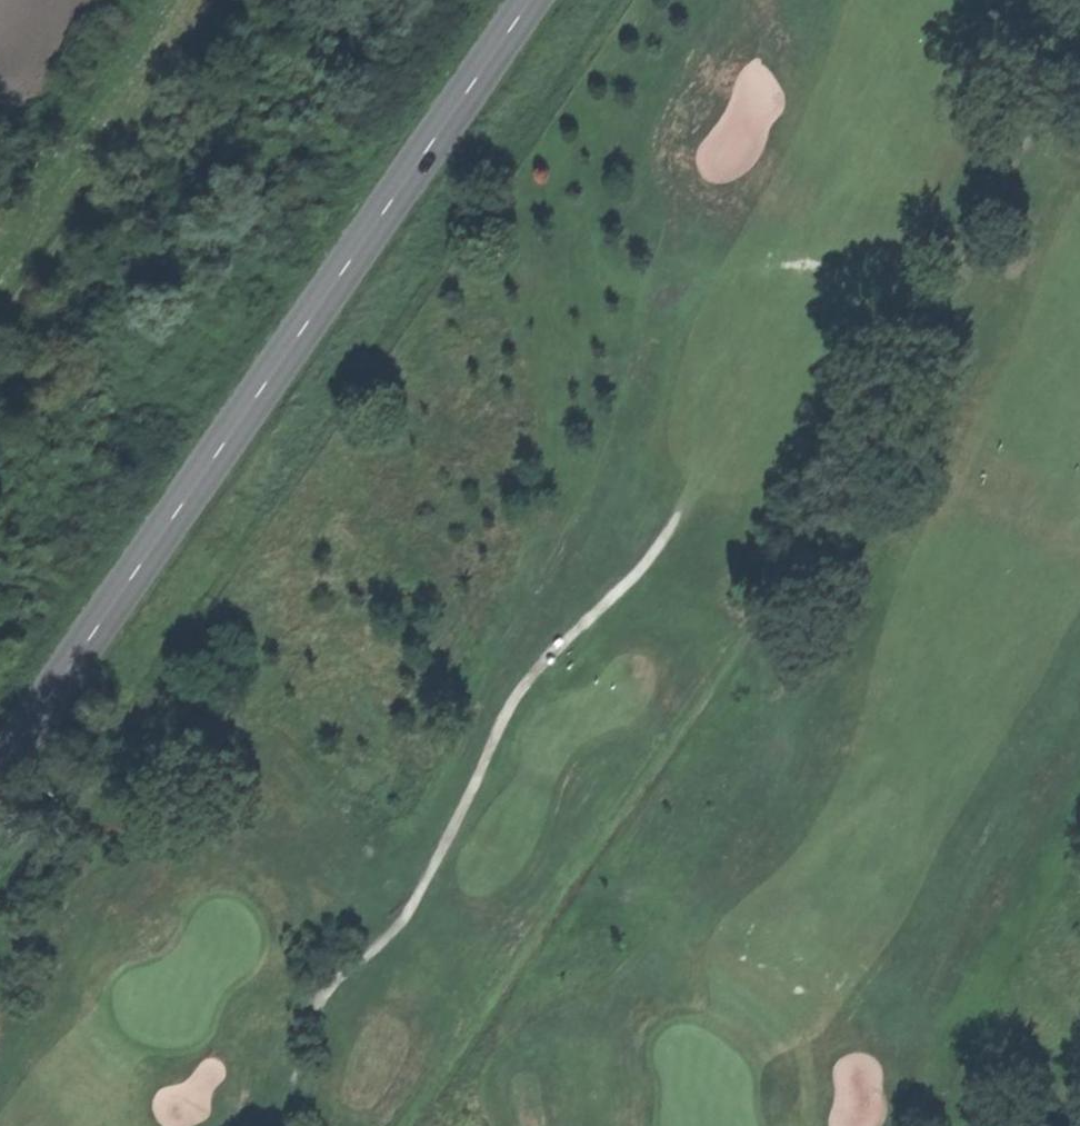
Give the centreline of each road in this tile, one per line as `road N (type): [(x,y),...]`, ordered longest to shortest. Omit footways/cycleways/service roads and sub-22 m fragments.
road 1 (secondary): [(0,766),(530,0)]

